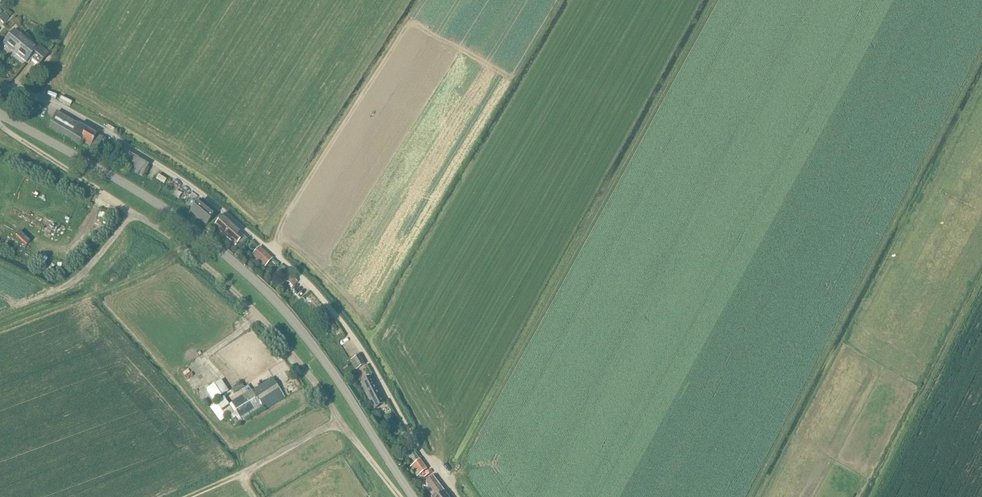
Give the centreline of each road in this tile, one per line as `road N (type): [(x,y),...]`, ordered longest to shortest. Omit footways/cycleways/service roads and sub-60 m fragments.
road 1 (unclassified): [(456,496),(370,363),(291,268),(177,178),(76,116),(0,85)]
road 2 (tertiary): [(413,496),(328,367),(260,288),(184,223),(0,115)]
road 3 (track): [(398,496),(249,306),(159,230),(0,125)]
road 4 (track): [(0,331),(148,271),(182,247)]

